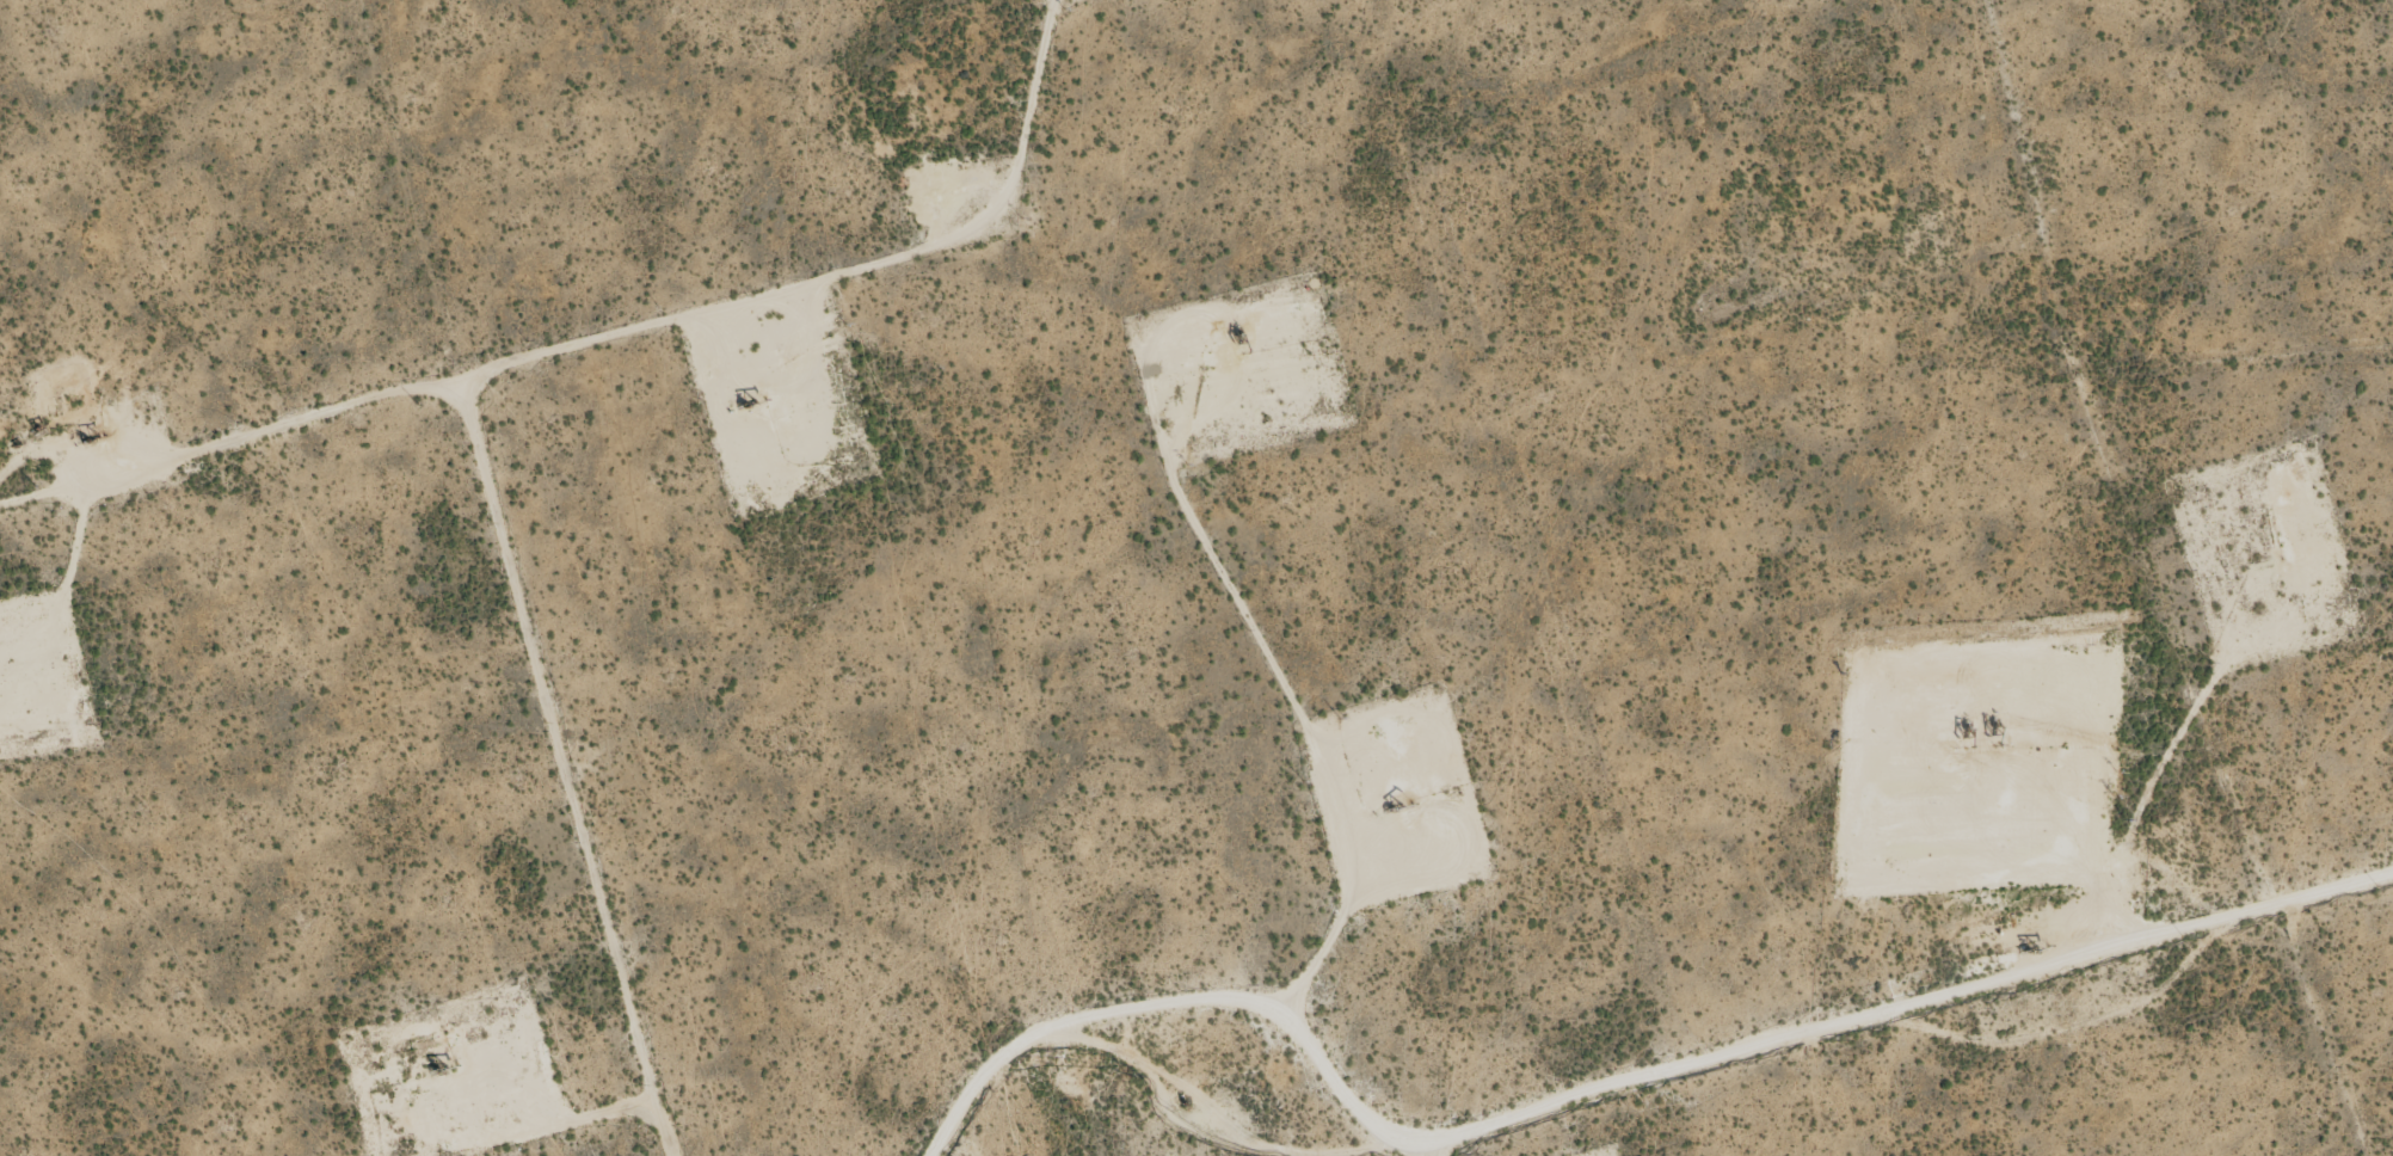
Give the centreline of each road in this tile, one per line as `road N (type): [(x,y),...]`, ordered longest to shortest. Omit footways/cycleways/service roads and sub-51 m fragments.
road 1 (track): [(2392,867),(1401,1130),(1257,988),(999,1028),(932,1155)]
road 2 (track): [(0,575),(996,302)]
road 3 (track): [(524,429),(684,1155)]

